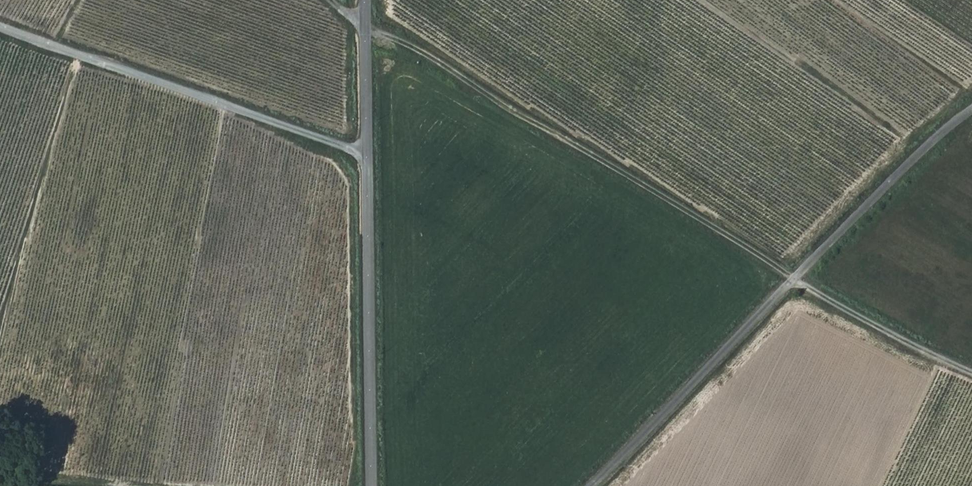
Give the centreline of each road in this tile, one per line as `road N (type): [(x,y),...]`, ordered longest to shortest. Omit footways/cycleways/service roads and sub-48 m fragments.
road 1 (track): [(971,375),(807,289),(431,59),(364,31)]
road 2 (unclassified): [(971,110),(587,485)]
road 3 (tertiary): [(372,485),(364,0)]

